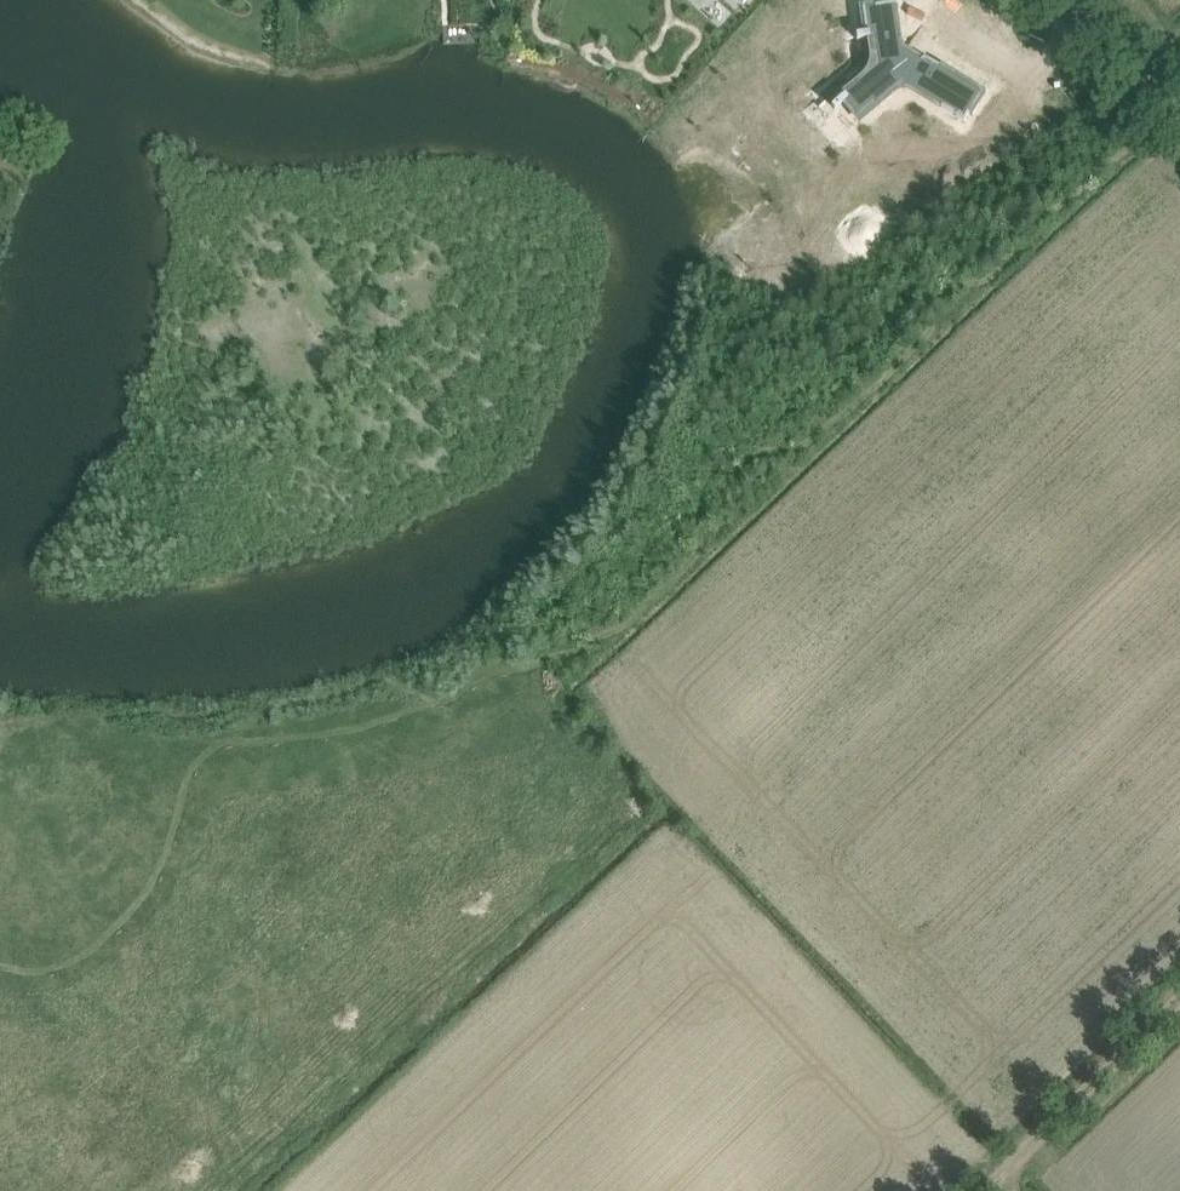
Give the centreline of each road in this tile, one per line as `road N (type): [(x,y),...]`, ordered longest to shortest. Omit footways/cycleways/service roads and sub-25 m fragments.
road 1 (track): [(1179,1005),(989,1190)]
road 2 (unclassified): [(1179,127),(1056,0)]

